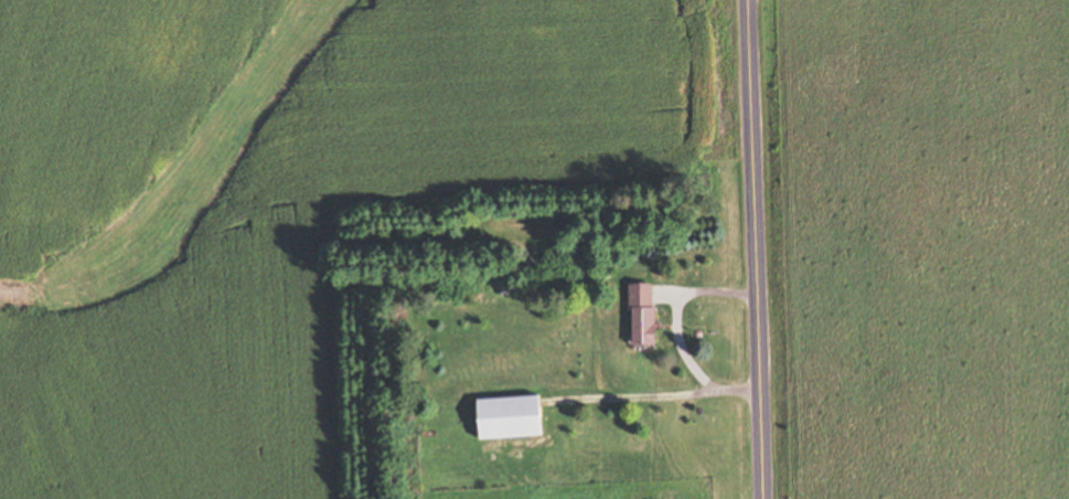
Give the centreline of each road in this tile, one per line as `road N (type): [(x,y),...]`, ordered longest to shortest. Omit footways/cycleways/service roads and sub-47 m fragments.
road 1 (secondary): [(759,498),(746,0)]

